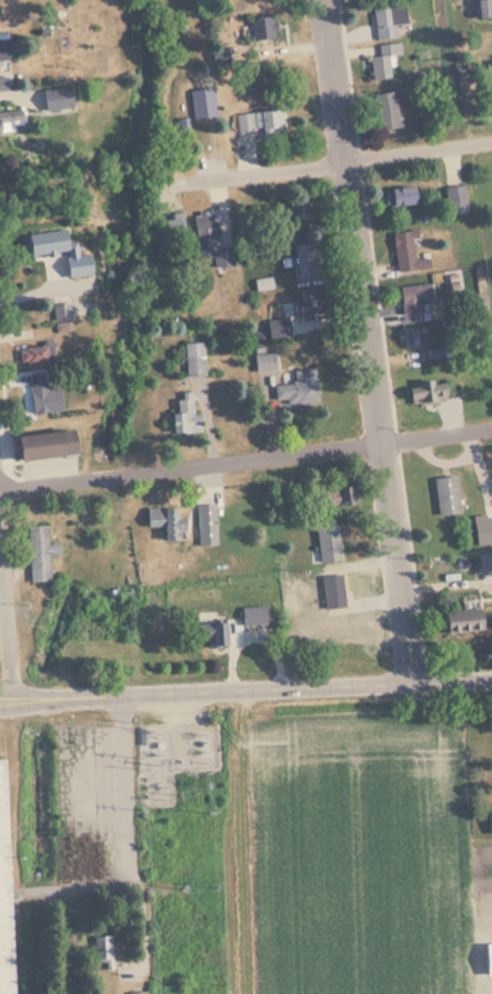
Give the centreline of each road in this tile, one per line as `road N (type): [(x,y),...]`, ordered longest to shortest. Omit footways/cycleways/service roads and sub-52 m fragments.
road 1 (residential): [(411,683),(324,0)]
road 2 (residential): [(0,491),(491,426)]
road 3 (secondary): [(0,697),(491,679)]
road 4 (residential): [(191,184),(491,142)]
road 5 (residential): [(15,696),(0,550)]

